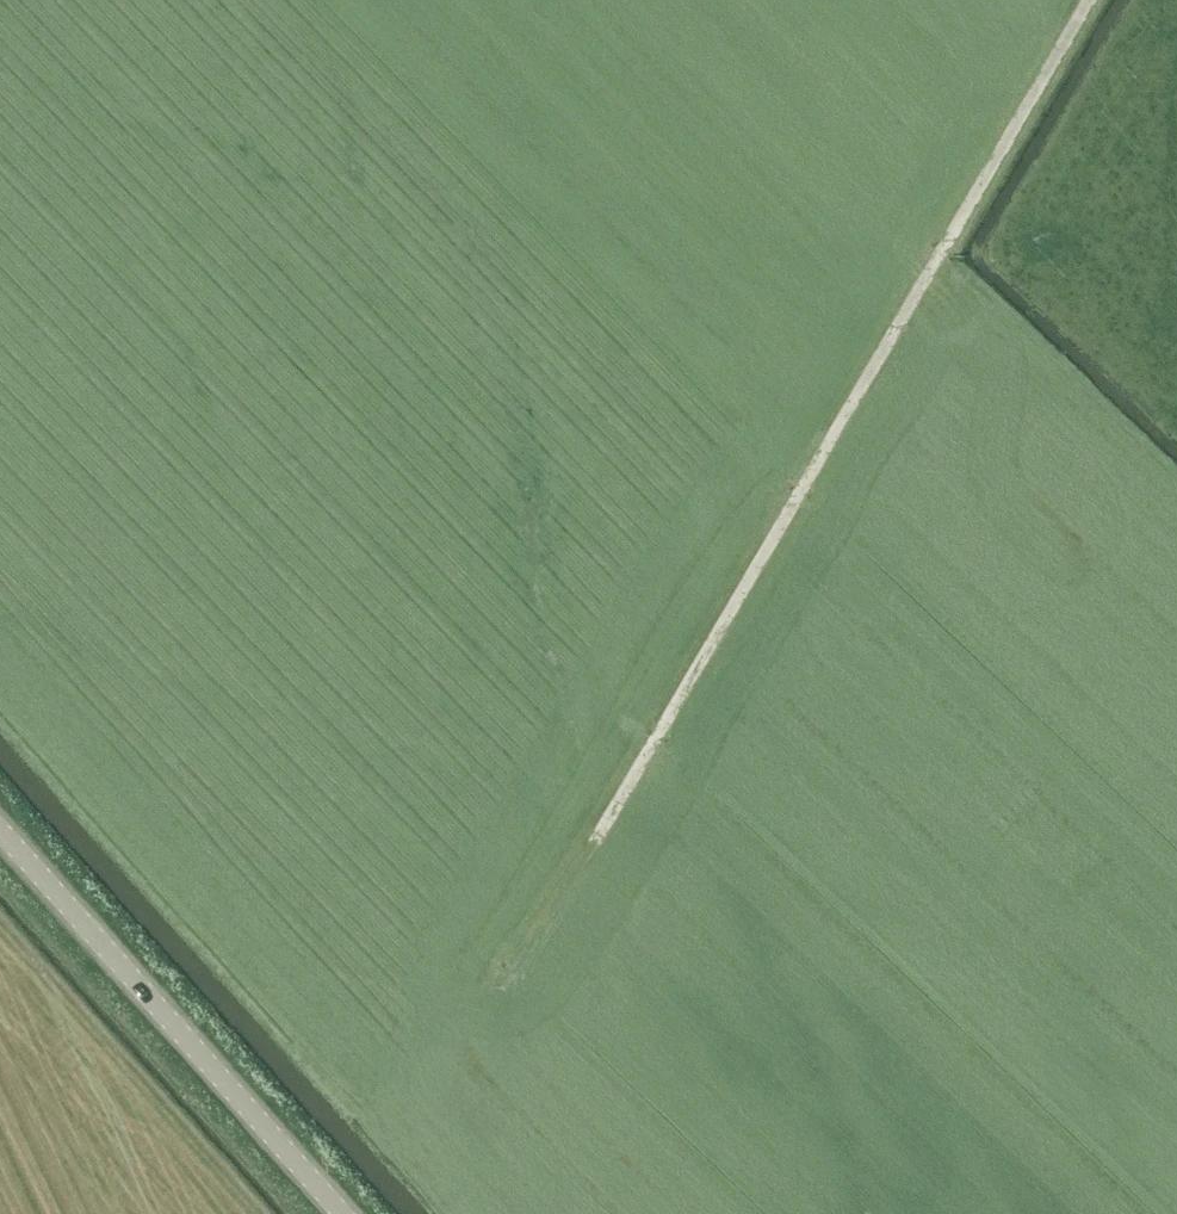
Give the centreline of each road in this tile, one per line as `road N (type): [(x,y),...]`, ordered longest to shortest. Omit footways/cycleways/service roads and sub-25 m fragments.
road 1 (track): [(1087,0),(591,842)]
road 2 (tertiary): [(340,1213),(0,833)]

